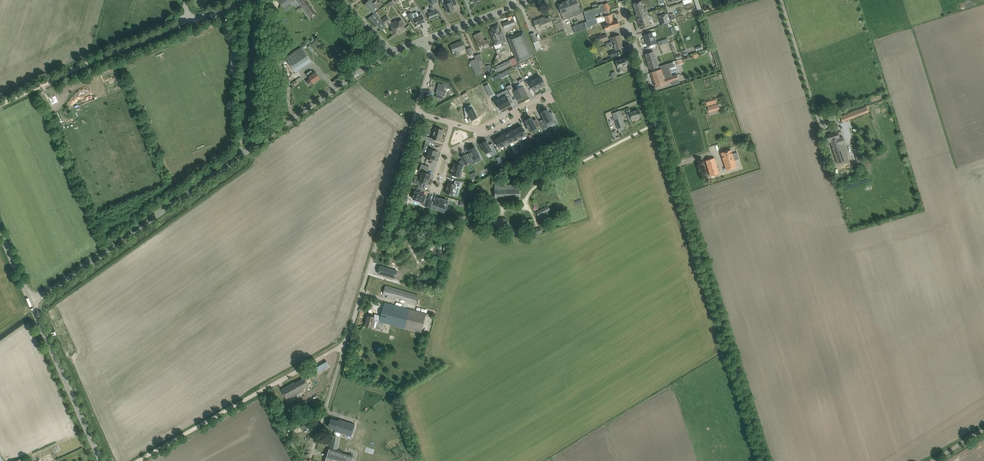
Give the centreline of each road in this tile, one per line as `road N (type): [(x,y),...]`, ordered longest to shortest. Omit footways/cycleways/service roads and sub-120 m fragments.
road 1 (unclassified): [(764,460),(622,0)]
road 2 (tertiary): [(30,301),(392,51)]
road 3 (unclassified): [(346,343),(417,114)]
road 4 (track): [(187,21),(0,105)]
road 5 (tertiary): [(101,460),(30,301)]
road 6 (residential): [(480,137),(552,101),(548,94),(477,130)]
road 7 (track): [(138,460),(262,390)]
road 8 (unclassified): [(781,0),(821,128)]
road 9 (unclassified): [(308,458),(346,343)]

